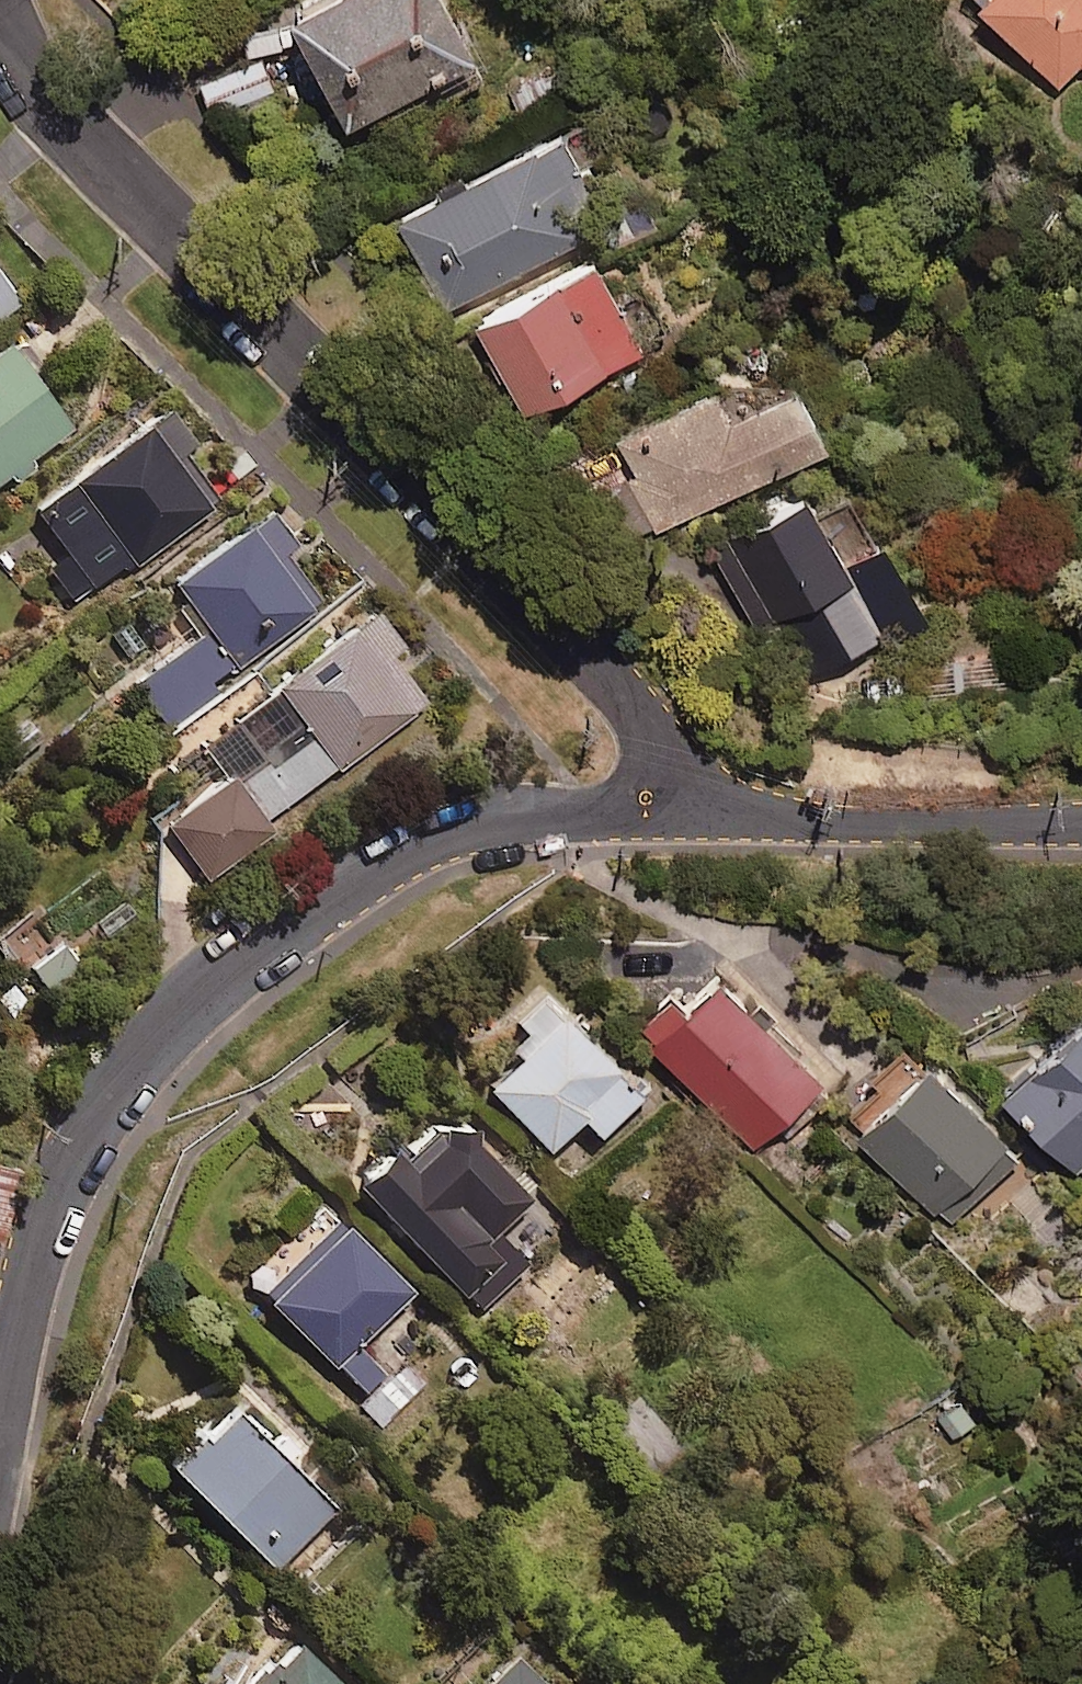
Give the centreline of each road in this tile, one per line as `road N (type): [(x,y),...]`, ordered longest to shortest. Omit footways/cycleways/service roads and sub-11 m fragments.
road 1 (residential): [(0,24),(36,93),(74,135),(633,697),(663,748),(677,815)]
road 2 (residential): [(0,1432),(29,1286),(69,1169),(131,1062),(189,1004),(428,839),(525,817),(677,815)]
road 3 (residential): [(677,815),(1081,822)]

